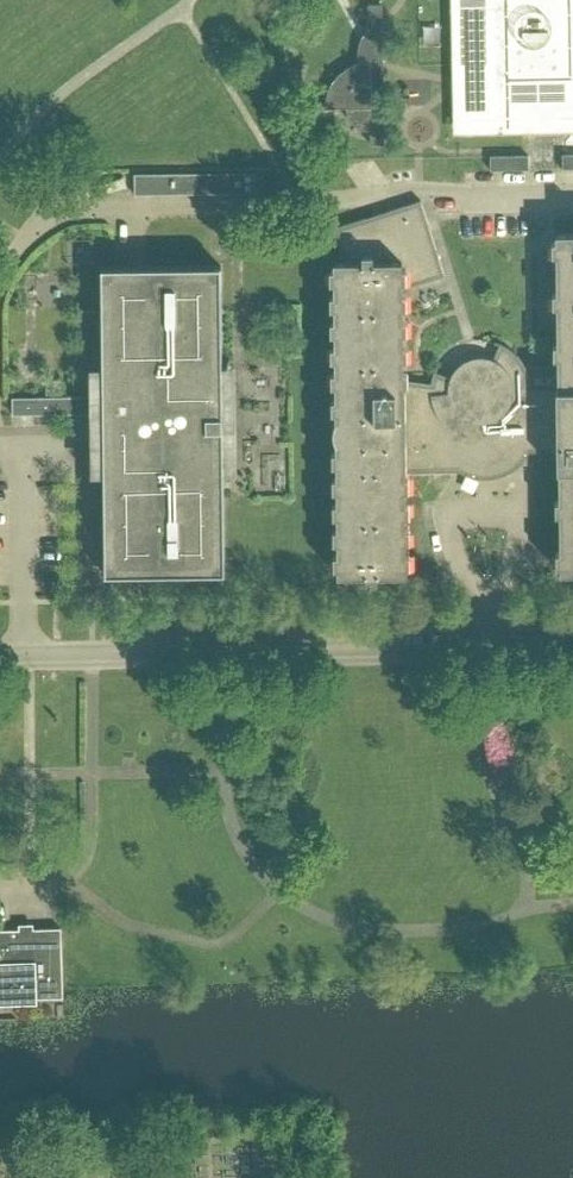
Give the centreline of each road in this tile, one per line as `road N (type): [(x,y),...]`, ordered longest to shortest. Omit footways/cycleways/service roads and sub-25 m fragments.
road 1 (residential): [(572,645),(0,655)]

